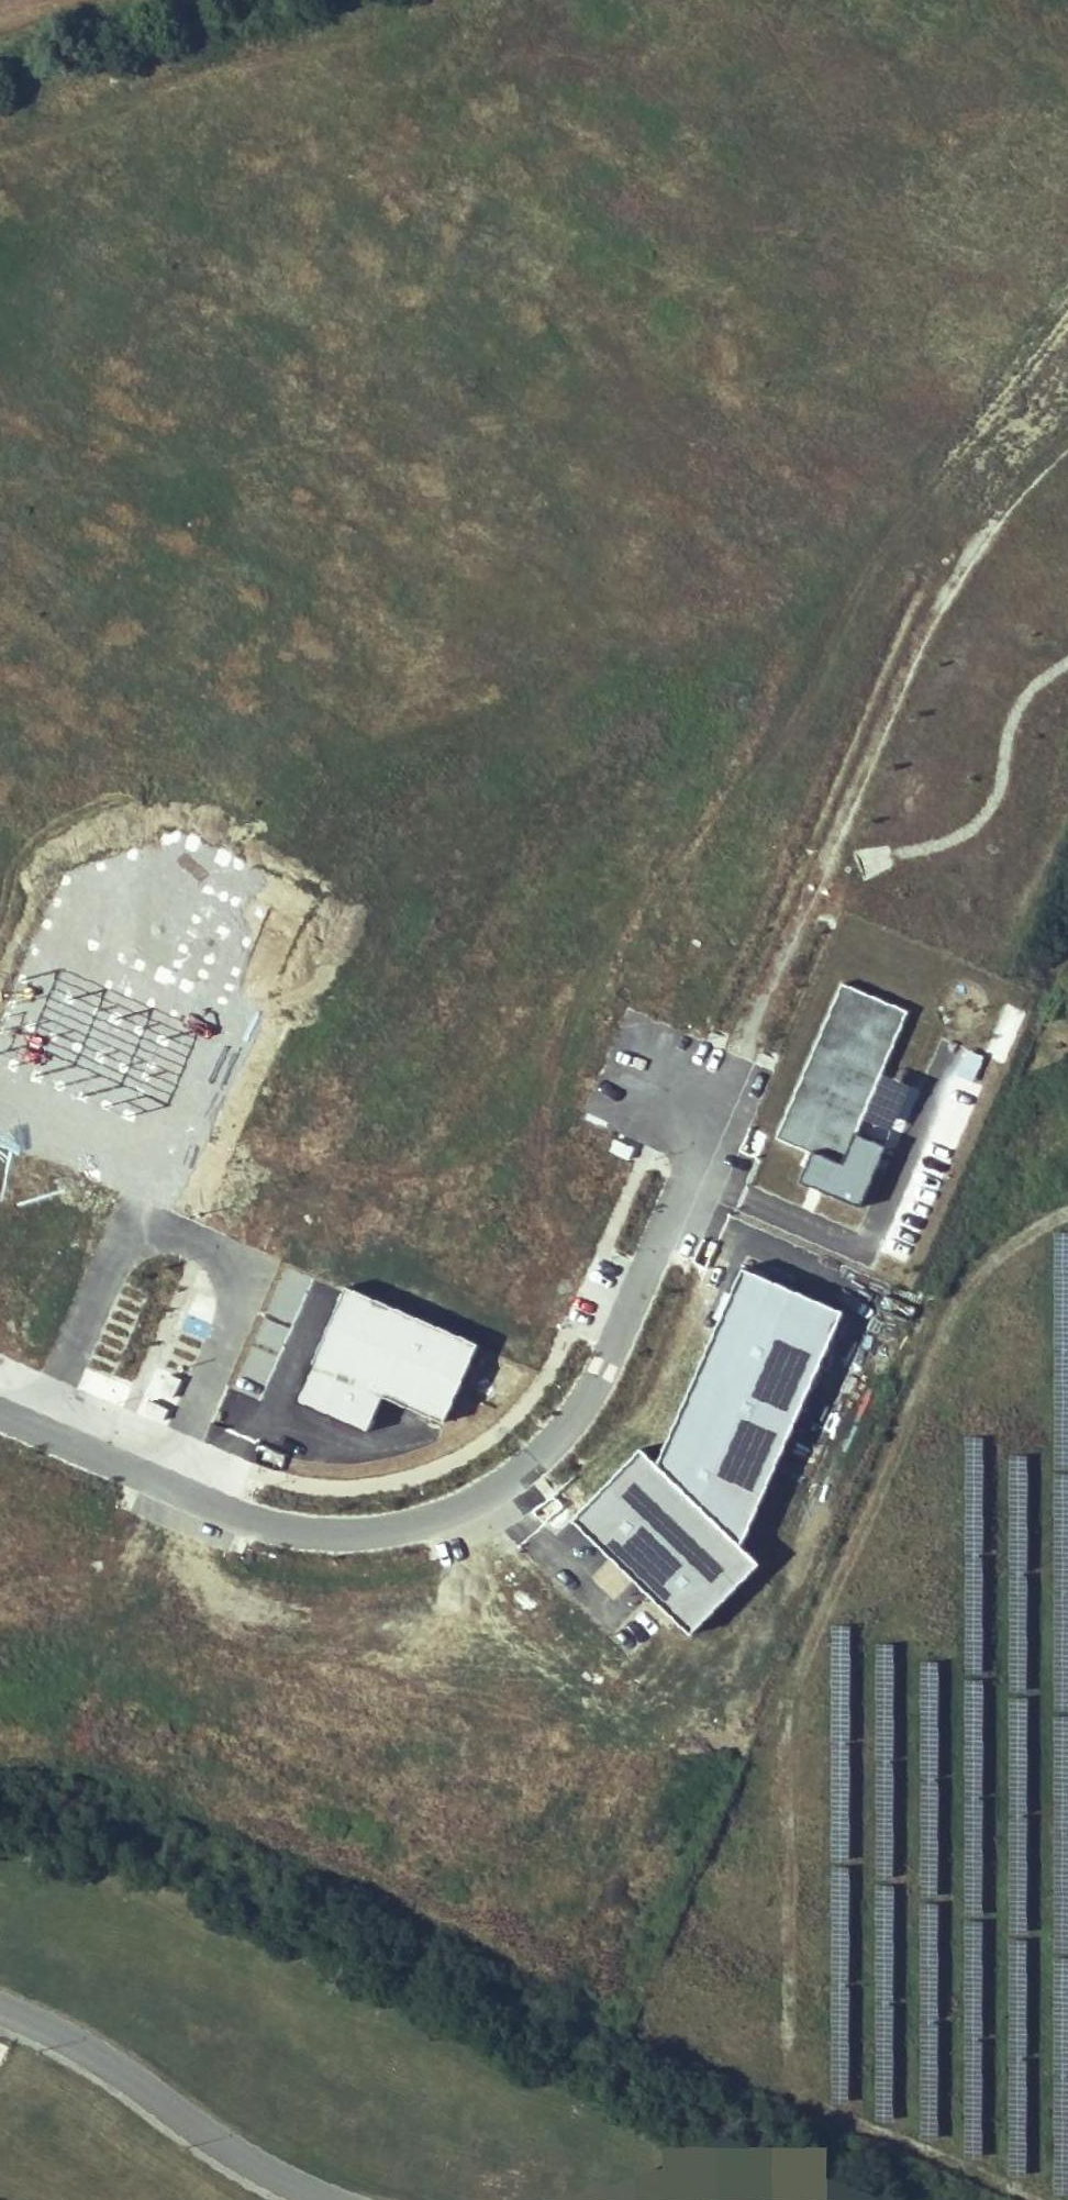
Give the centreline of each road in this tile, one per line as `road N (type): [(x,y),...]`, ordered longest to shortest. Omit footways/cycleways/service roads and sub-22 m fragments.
road 1 (residential): [(680,1087),(691,1175),(635,1316),(593,1387),(531,1457),(437,1518),(353,1535),(244,1521),(0,1414)]
road 2 (unclassified): [(0,2006),(82,2037),(280,2180),(336,2199)]

